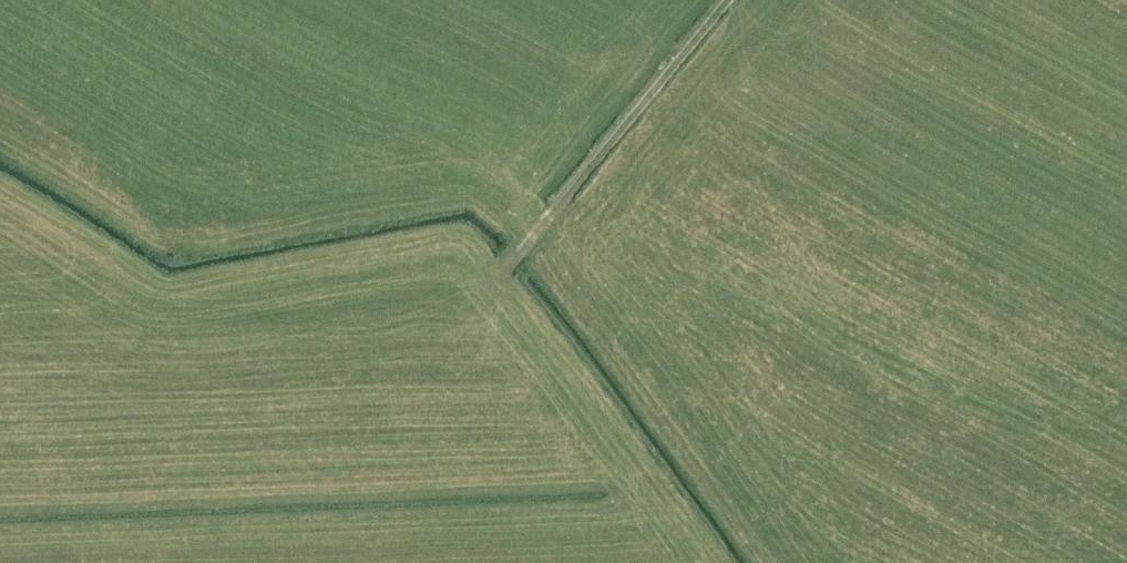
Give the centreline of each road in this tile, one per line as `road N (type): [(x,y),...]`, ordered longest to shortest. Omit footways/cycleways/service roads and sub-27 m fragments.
road 1 (track): [(726,0),(522,246)]

